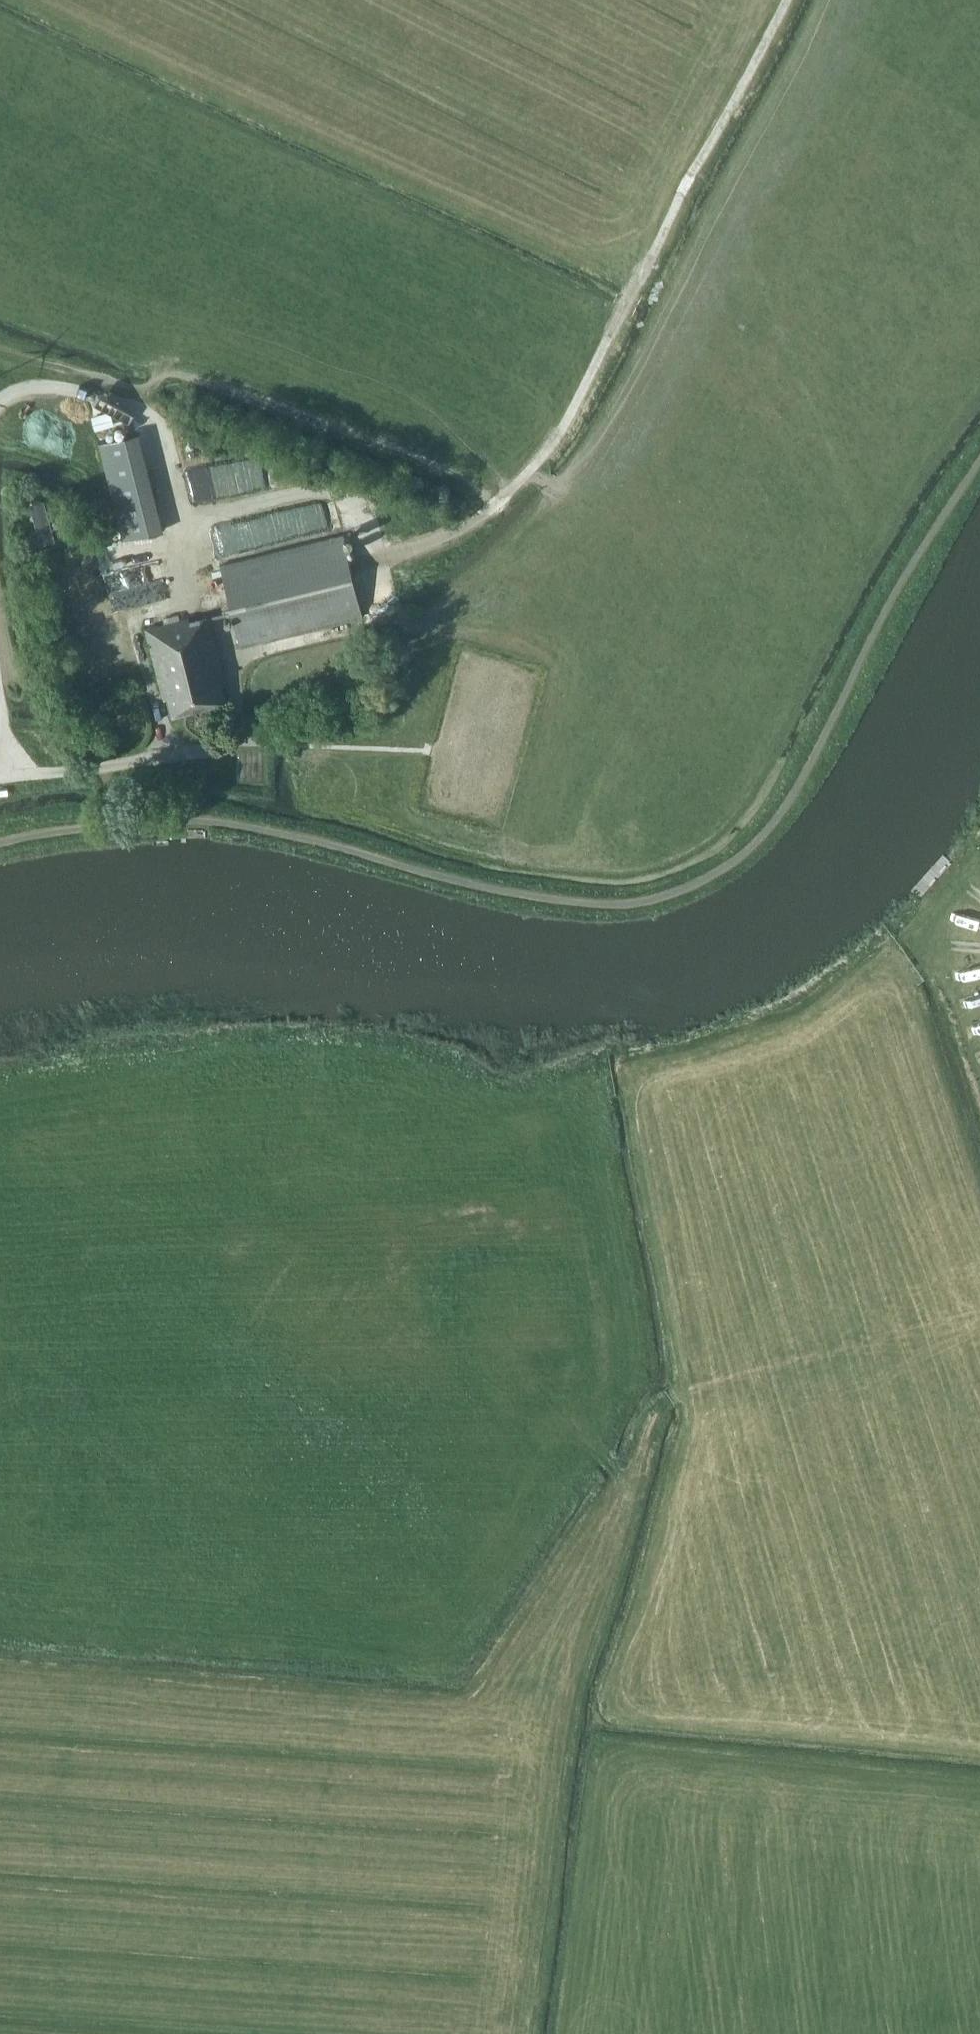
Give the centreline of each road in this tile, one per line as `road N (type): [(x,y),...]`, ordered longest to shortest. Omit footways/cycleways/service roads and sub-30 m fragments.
road 1 (unclassified): [(9,777),(149,758)]
road 2 (unclassified): [(0,403),(14,391),(52,387),(126,404)]

